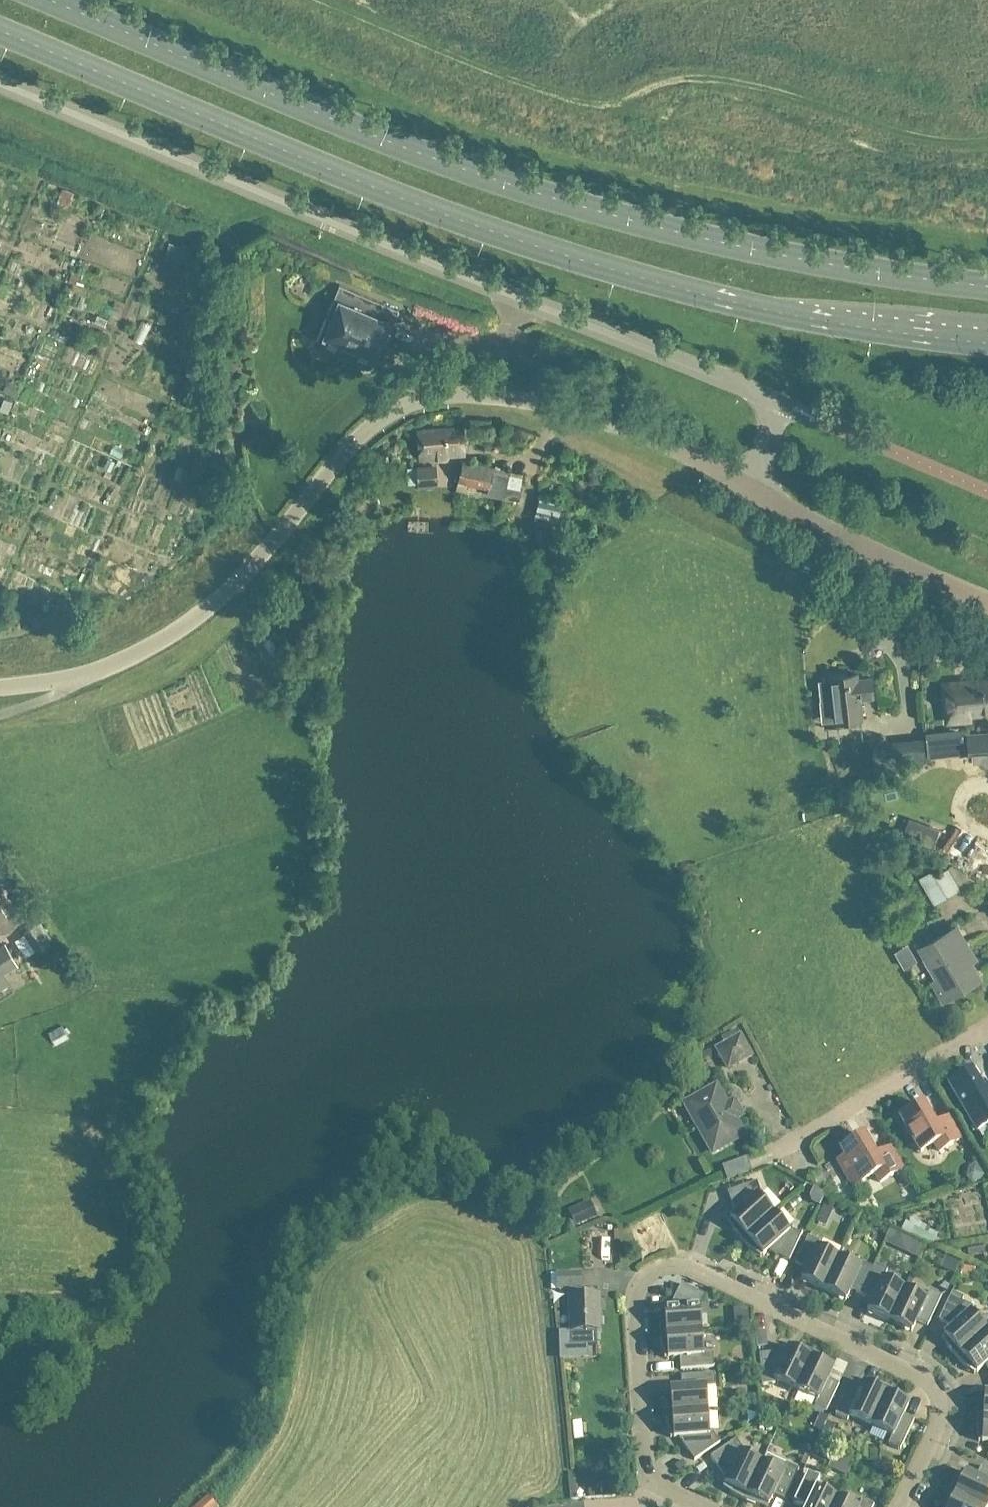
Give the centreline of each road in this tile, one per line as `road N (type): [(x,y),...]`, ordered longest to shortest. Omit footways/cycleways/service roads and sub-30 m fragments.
road 1 (primary): [(0,32),(490,231),(764,309),(987,341)]
road 2 (primary): [(987,287),(745,246),(533,192),(50,0)]
road 3 (residential): [(0,83),(779,402),(744,487)]
road 4 (residential): [(0,686),(96,670),(180,628),(269,548),(357,443),(415,404),(463,396),(539,402),(641,433),(744,487)]
road 5 (residential): [(899,1506),(937,1426),(941,1408),(932,1387),(681,1265),(647,1276),(636,1298),(647,1465),(662,1489)]
road 6 (residential): [(744,487),(987,602)]
road 7 (residential): [(777,1150),(987,1025)]

